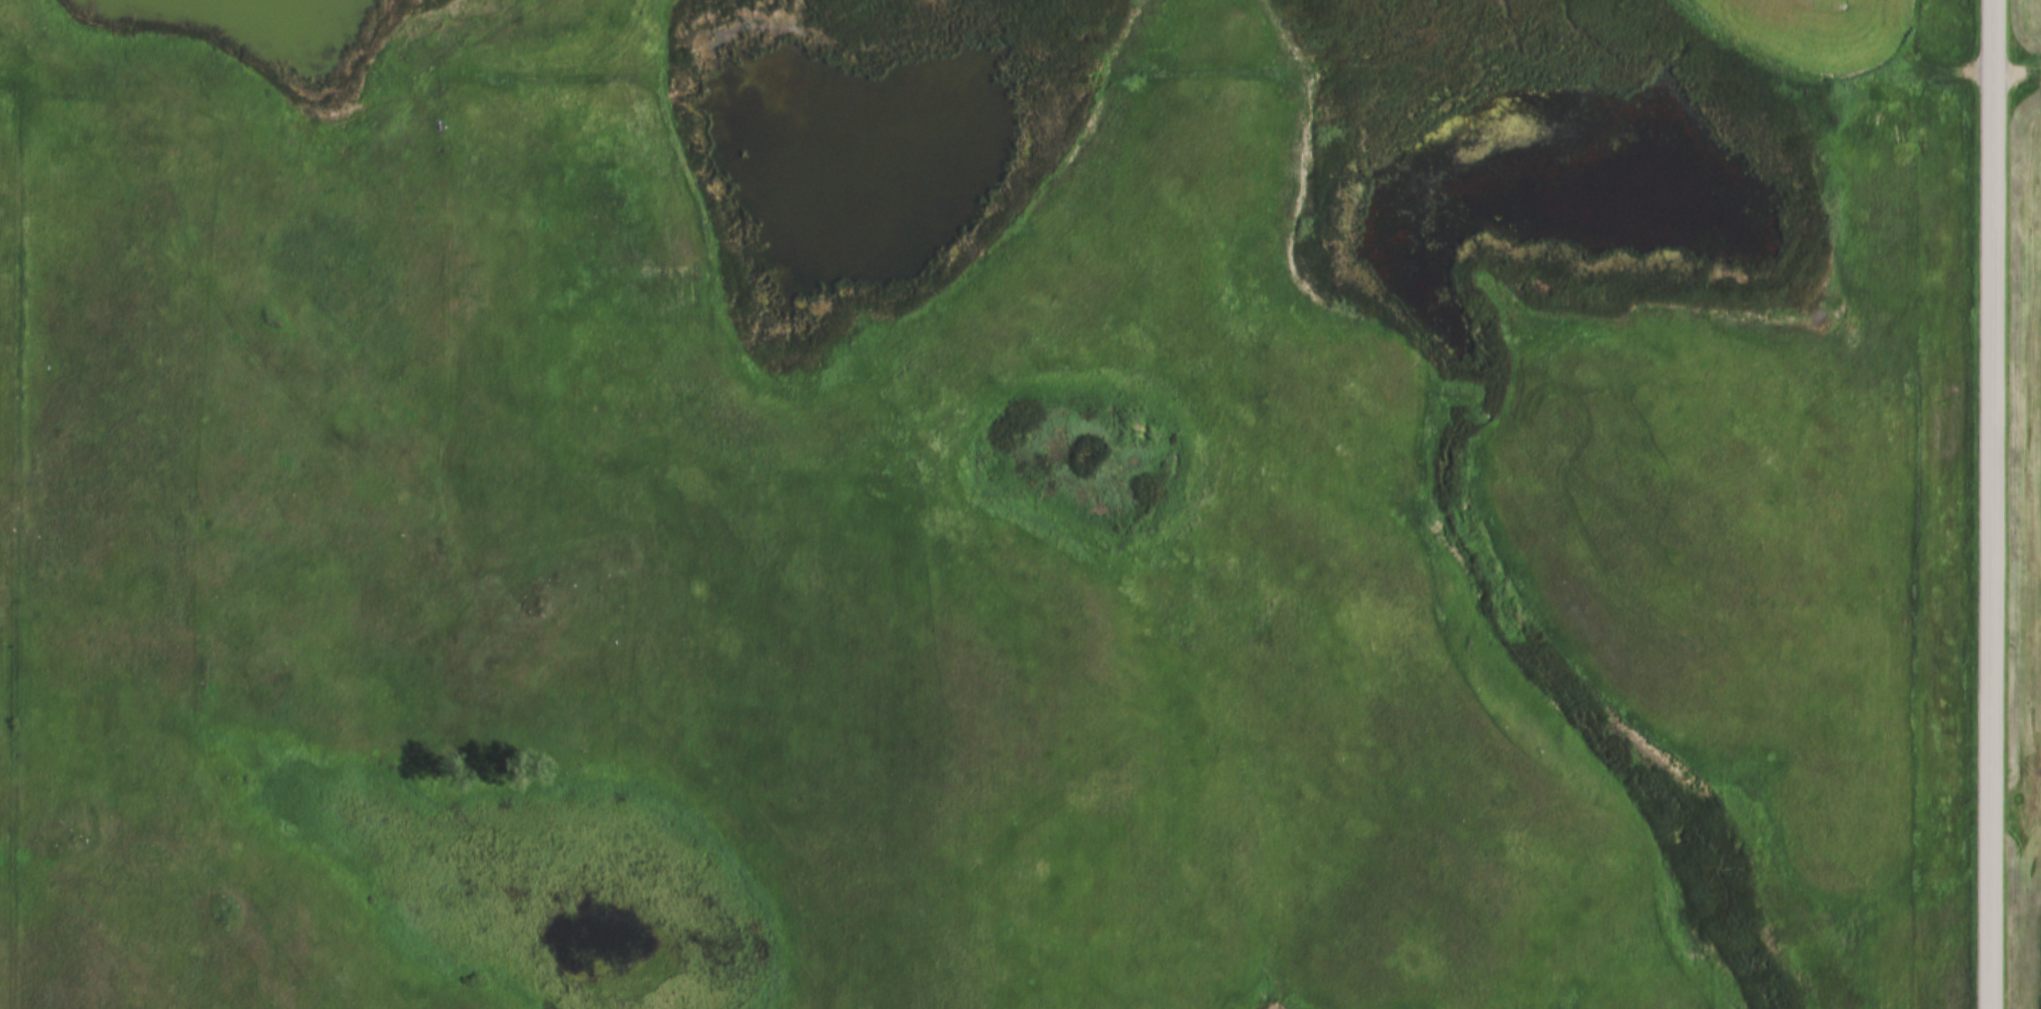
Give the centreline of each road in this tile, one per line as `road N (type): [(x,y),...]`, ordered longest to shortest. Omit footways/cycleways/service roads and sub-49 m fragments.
road 1 (secondary): [(1991,1008),(1995,0)]

